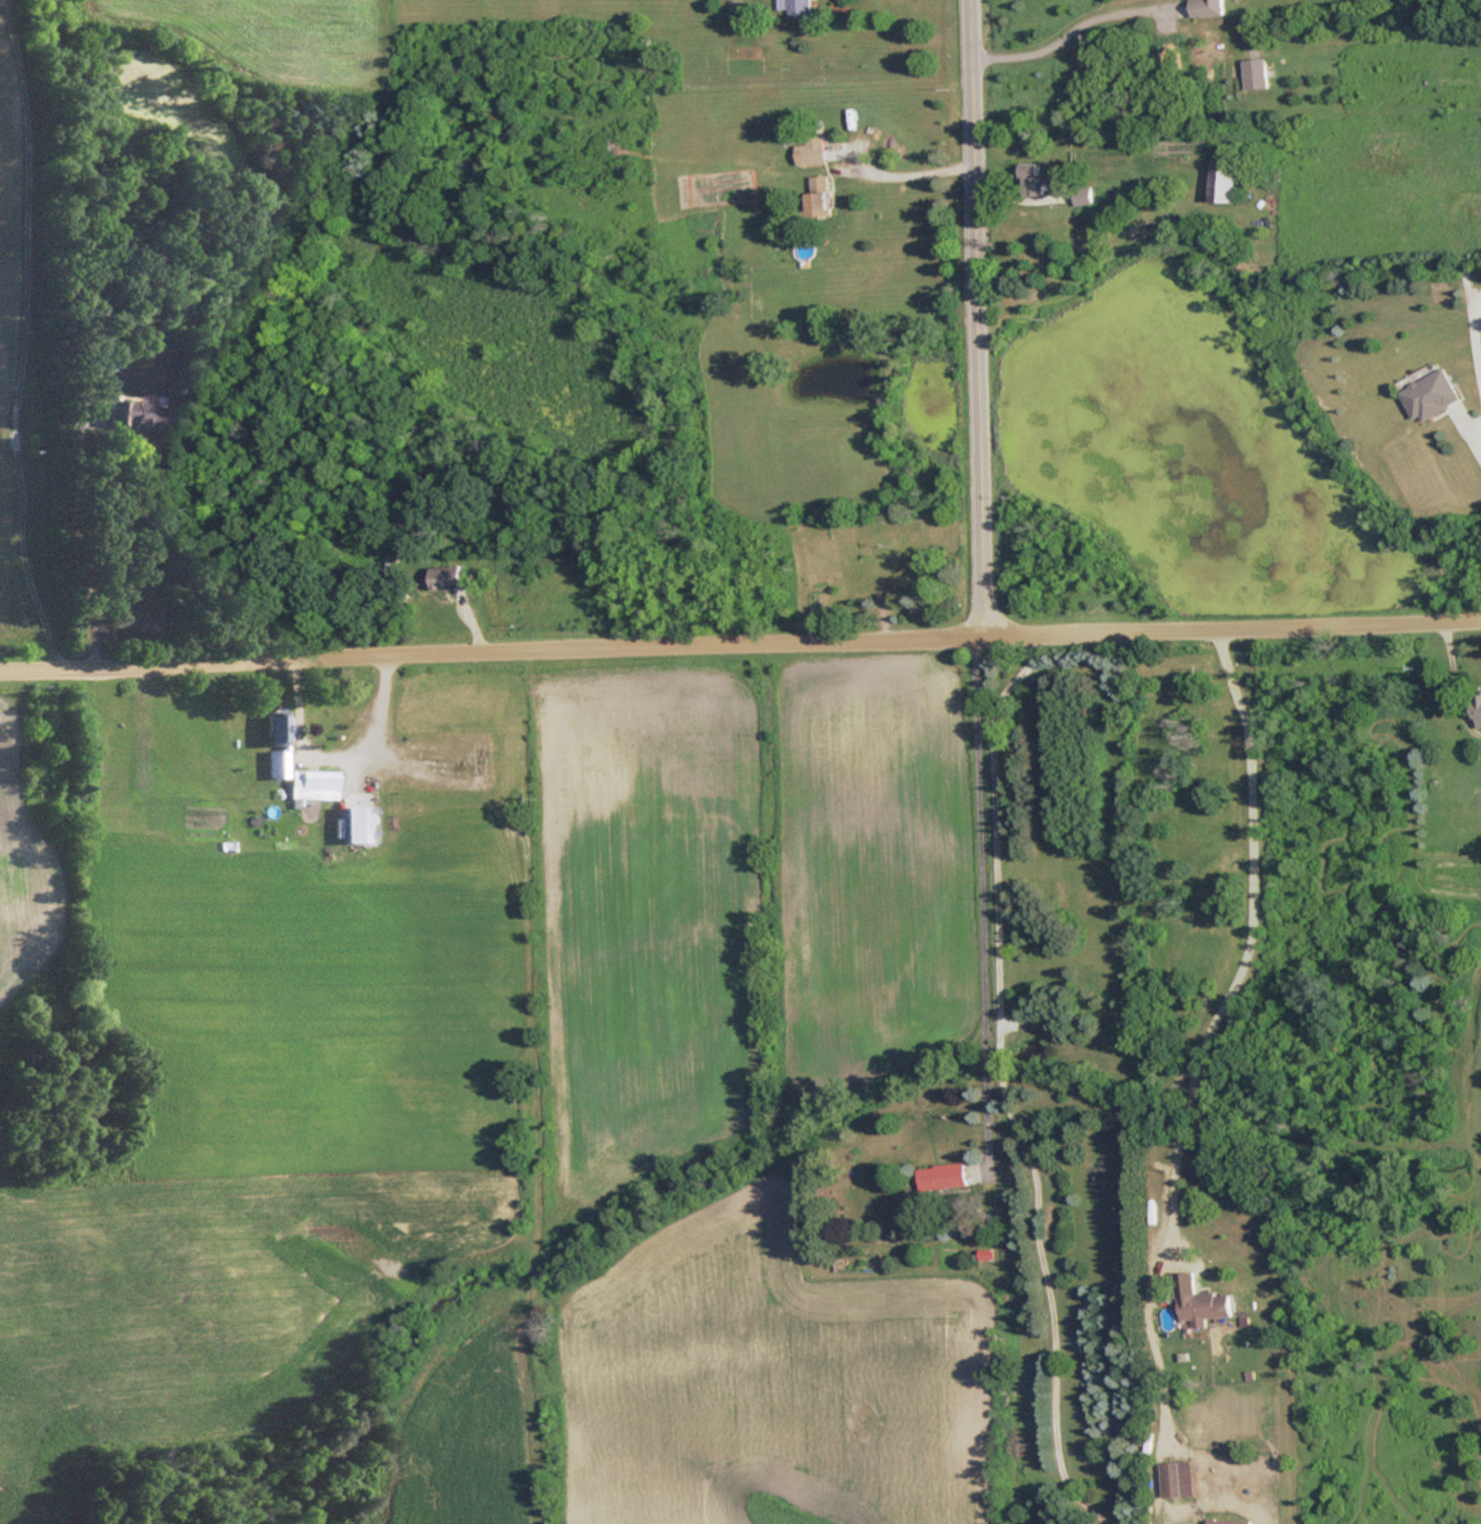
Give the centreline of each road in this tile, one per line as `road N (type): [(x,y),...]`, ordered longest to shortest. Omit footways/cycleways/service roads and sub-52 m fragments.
road 1 (residential): [(1480,621),(0,669)]
road 2 (residential): [(961,0),(986,638)]

